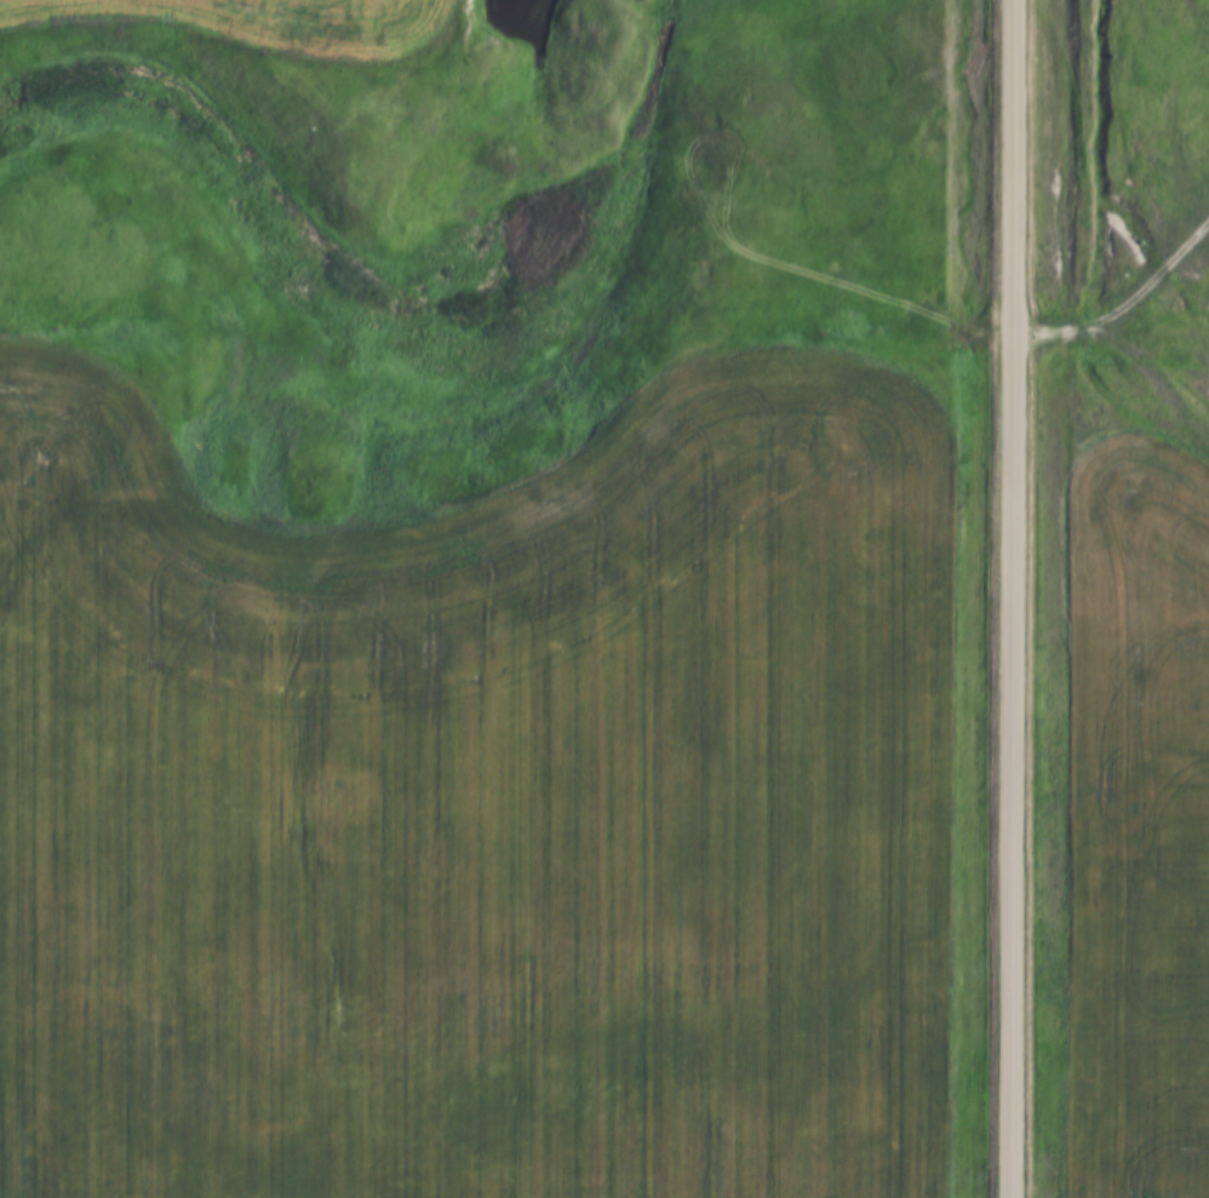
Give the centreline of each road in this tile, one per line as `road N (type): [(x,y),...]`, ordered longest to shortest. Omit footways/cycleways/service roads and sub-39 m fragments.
road 1 (tertiary): [(1013,1197),(1014,0)]

